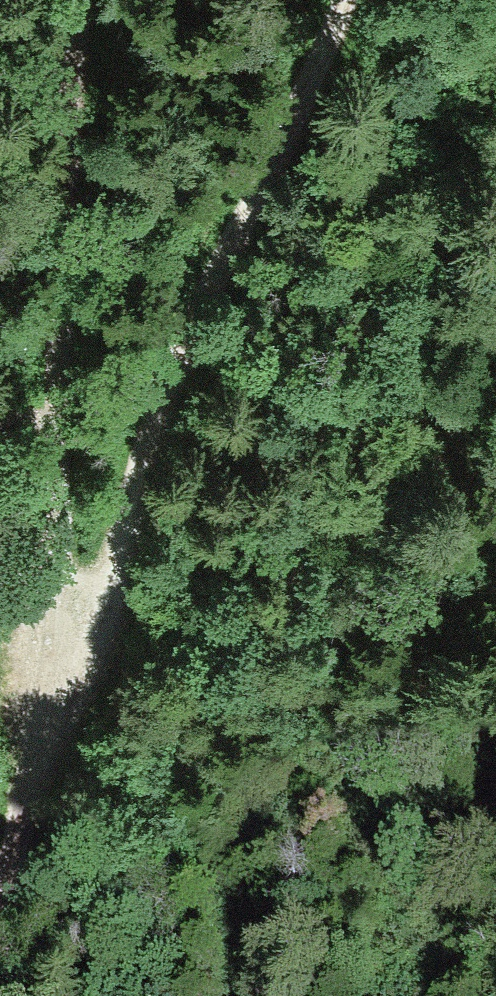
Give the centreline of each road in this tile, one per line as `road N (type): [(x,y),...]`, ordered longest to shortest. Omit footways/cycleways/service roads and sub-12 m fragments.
road 1 (track): [(372,0),(74,695)]
road 2 (track): [(96,0),(53,228),(74,695)]
road 3 (track): [(74,695),(0,917)]

